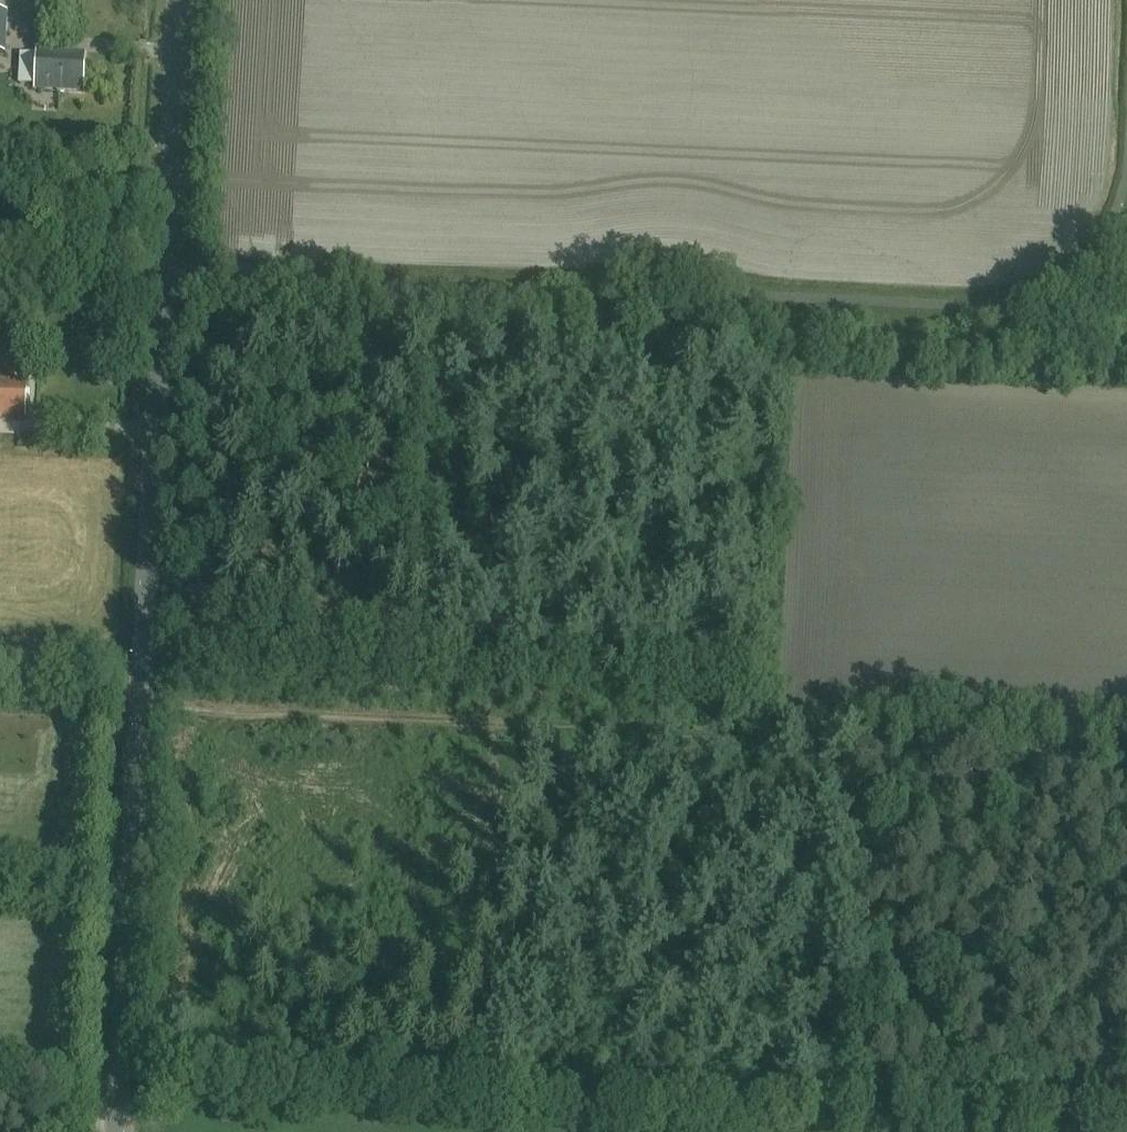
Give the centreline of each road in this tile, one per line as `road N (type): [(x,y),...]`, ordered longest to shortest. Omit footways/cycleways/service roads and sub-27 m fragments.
road 1 (tertiary): [(117,1131),(177,0)]

